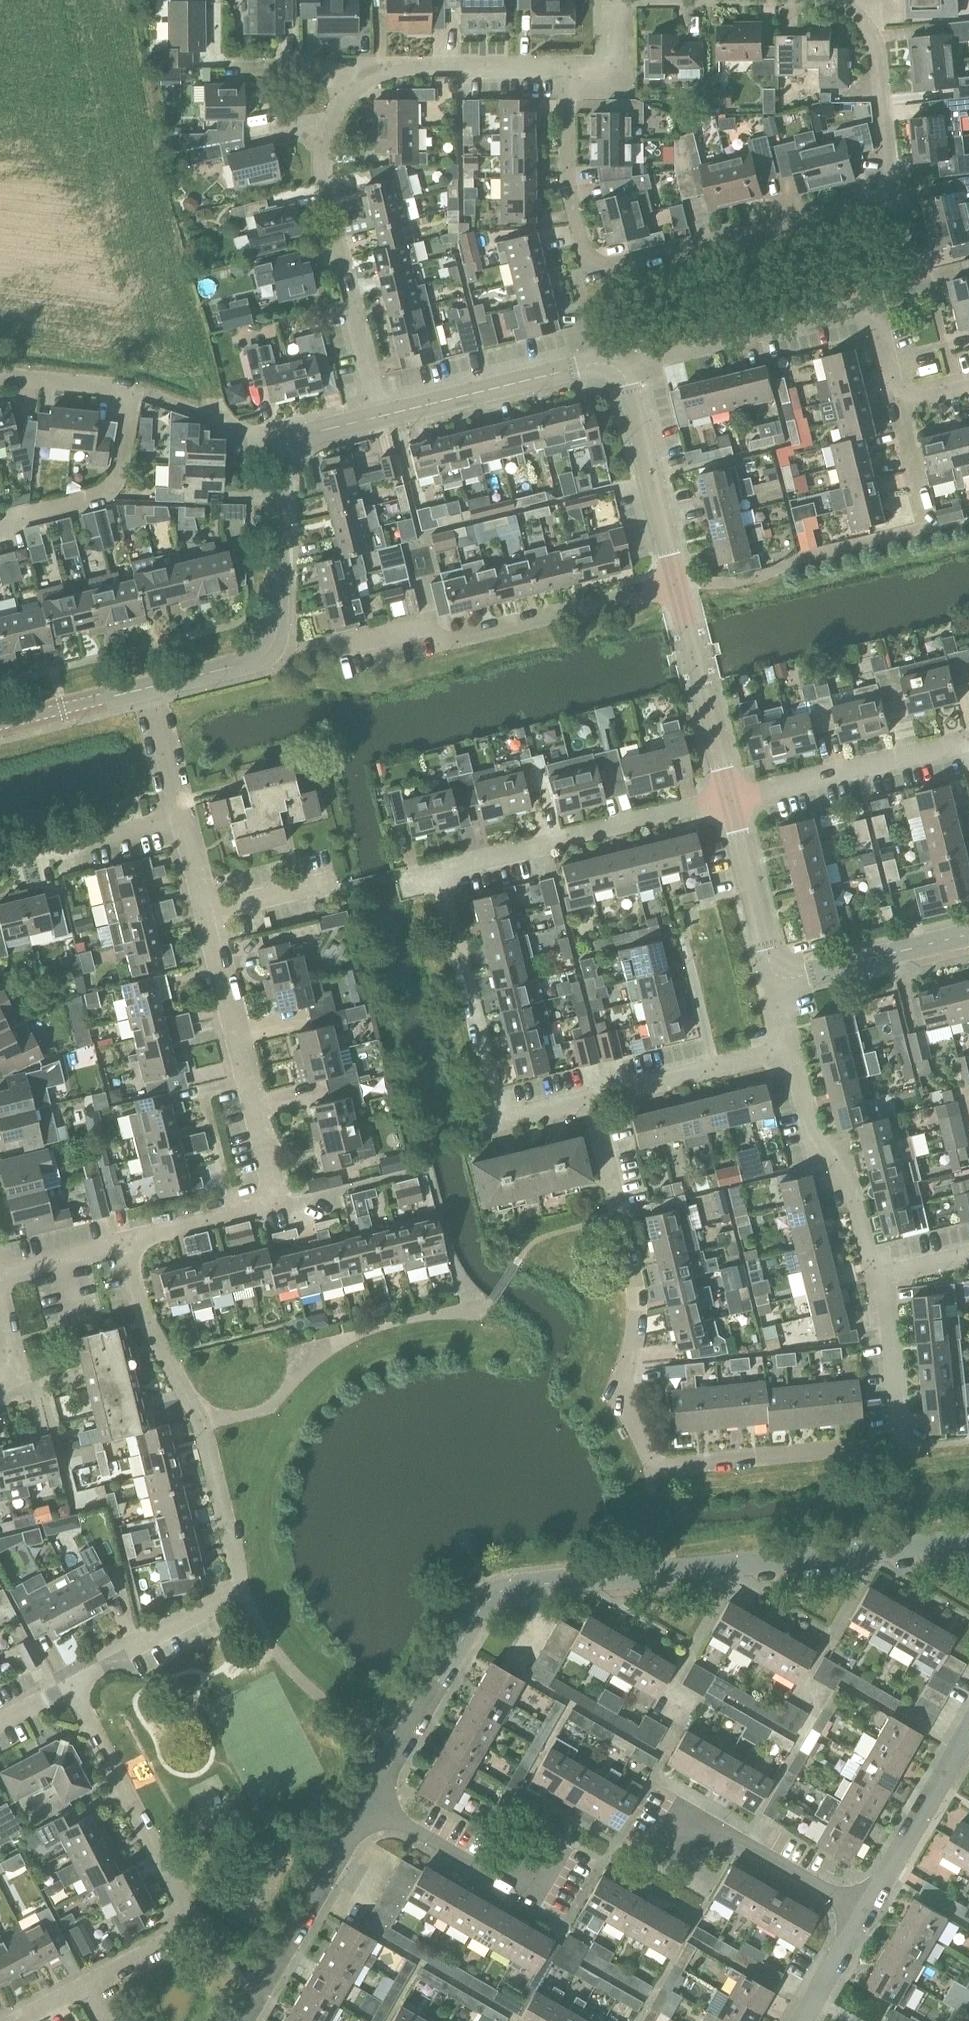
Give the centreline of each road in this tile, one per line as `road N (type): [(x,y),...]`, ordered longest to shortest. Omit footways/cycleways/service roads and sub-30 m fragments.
road 1 (residential): [(878,1278),(897,1386),(897,1430),(871,1445),(658,1465),(625,1414),(633,1291),(594,1099)]
road 2 (residential): [(371,1805),(476,1618),(503,1590),(968,1541)]
road 3 (residential): [(594,1099),(515,1119),(496,1104),(443,879),(734,803)]
road 4 (residential): [(71,1686),(227,1605),(238,1592),(201,1422),(147,1319),(125,1243)]
road 5 (residential): [(567,69),(568,177),(594,265),(612,268),(894,198)]
road 6 (residential): [(24,2020),(171,1944),(184,1913),(71,1686)]
road 7 (tertiary): [(150,689),(271,652),(279,464),(313,434),(382,416)]
road 8 (residential): [(278,1199),(181,814)]
road 9 (residential): [(328,641),(426,625),(452,642),(680,587)]
road 10 (residential): [(382,416),(326,184),(327,122),(356,69)]
road 11 (residential): [(622,371),(875,307)]
road 12 (residential): [(247,2020),(371,1805)]
road 13 (tertiary): [(622,371),(598,364),(382,416)]
road 14 (residential): [(878,1278),(848,1175),(812,1132),(794,1051)]
road 15 (residential): [(867,1911),(711,1825),(663,1870)]
road 16 (residential): [(968,750),(734,803)]
road 17 (residential): [(371,1805),(520,1892),(555,1837)]
road 18 (residential): [(894,198),(879,54),(870,28),(845,5),(826,0)]
road 19 (tertiary): [(680,587),(622,371)]
road 20 (tertiary): [(734,803),(680,587)]
road 21 (residential): [(0,538),(21,519),(117,485),(129,398)]
road 22 (residential): [(567,69),(356,69)]
road 23 (residential): [(794,1051),(594,1099)]
road 24 (residential): [(867,1911),(965,1739)]
road 25 (tertiary): [(779,981),(968,937)]
road 26 (residential): [(0,860),(181,814)]
road 27 (tertiary): [(779,981),(734,803)]
road 28 (residential): [(125,1243),(278,1199)]
road 29 (tertiary): [(0,726),(150,689)]
road 30 (residential): [(932,530),(899,398)]
road 31 (residential): [(0,376),(111,383),(129,398)]
road 32 (residential): [(875,307),(909,290),(894,198)]
road 33 (residential): [(181,814),(150,689)]
road 34 (residential): [(0,1273),(125,1243)]
road 35 (residential): [(356,69),(235,68)]

